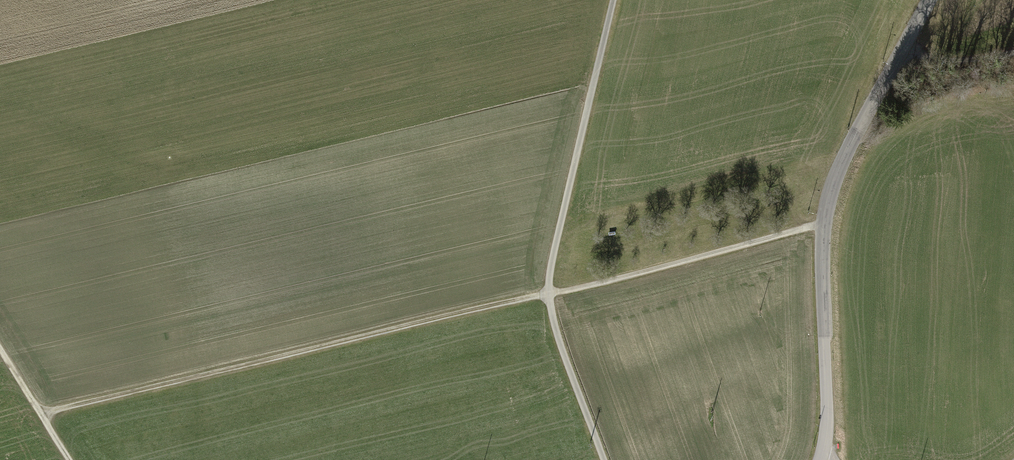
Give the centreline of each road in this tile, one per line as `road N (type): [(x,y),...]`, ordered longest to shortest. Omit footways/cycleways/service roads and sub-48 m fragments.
road 1 (track): [(41,416),(824,225)]
road 2 (tertiary): [(929,0),(834,184),(824,225),(823,459)]
road 3 (track): [(614,0),(548,295),(603,459)]
road 4 (track): [(0,351),(68,459)]

